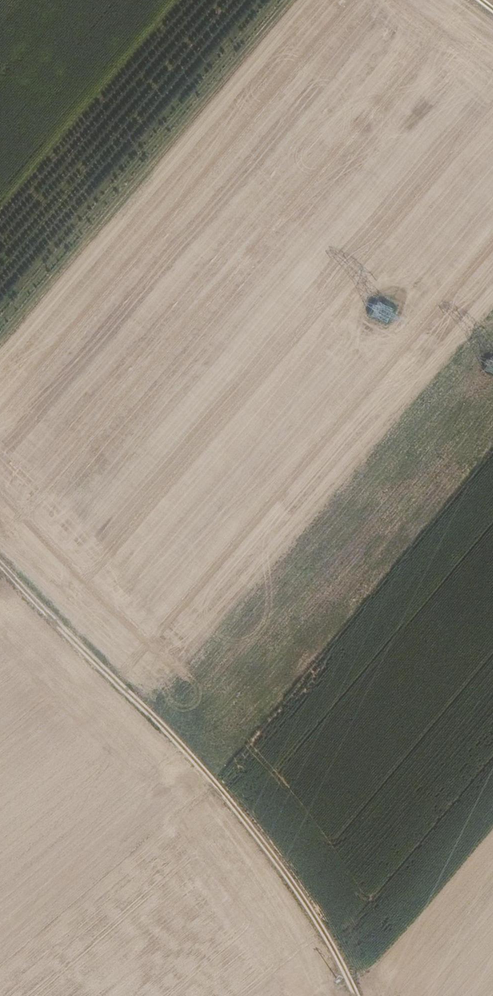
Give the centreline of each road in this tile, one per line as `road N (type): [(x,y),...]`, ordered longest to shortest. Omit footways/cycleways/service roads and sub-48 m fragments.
road 1 (track): [(0,574),(180,747),(266,846),(353,995)]

